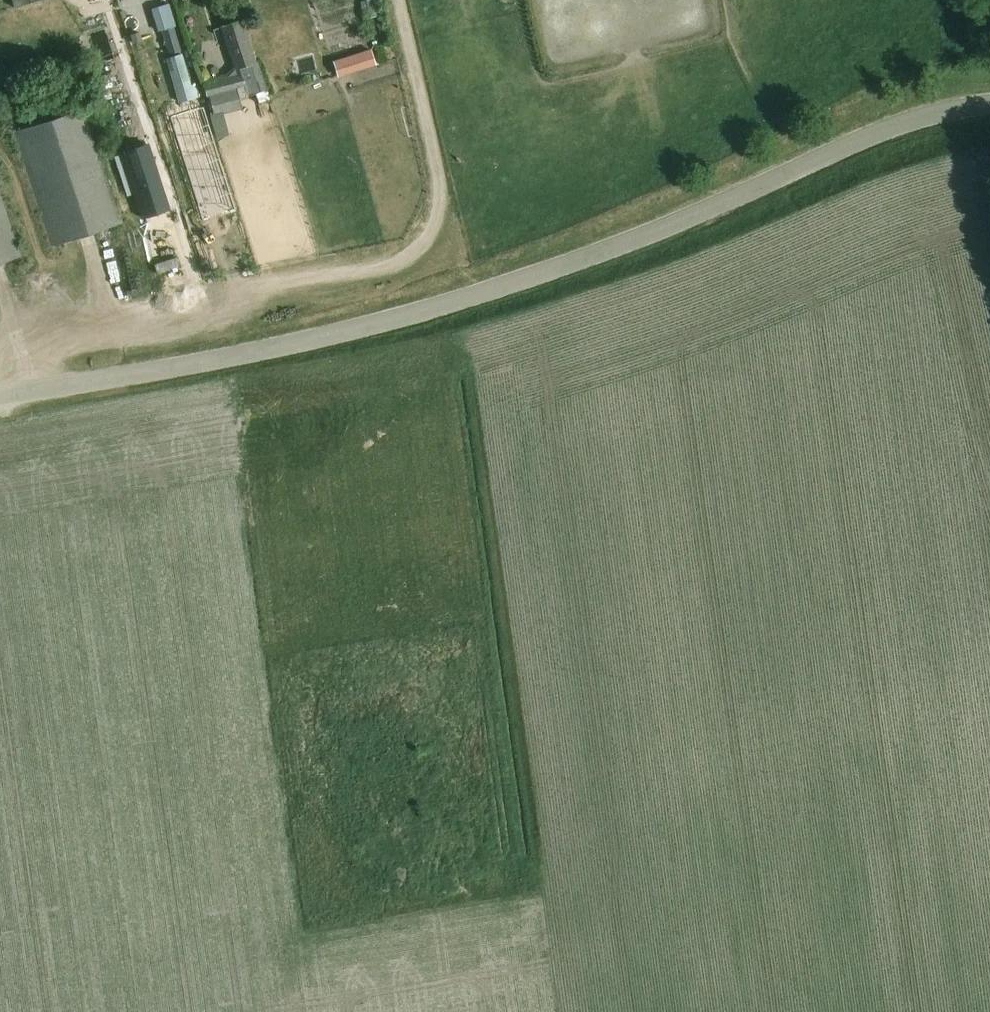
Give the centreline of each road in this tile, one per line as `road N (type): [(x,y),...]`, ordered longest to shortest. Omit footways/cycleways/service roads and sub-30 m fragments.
road 1 (tertiary): [(0,393),(371,327),(651,234),(888,129),(989,105)]
road 2 (track): [(399,0),(439,197),(417,253),(380,268),(64,325),(29,340),(0,377)]

